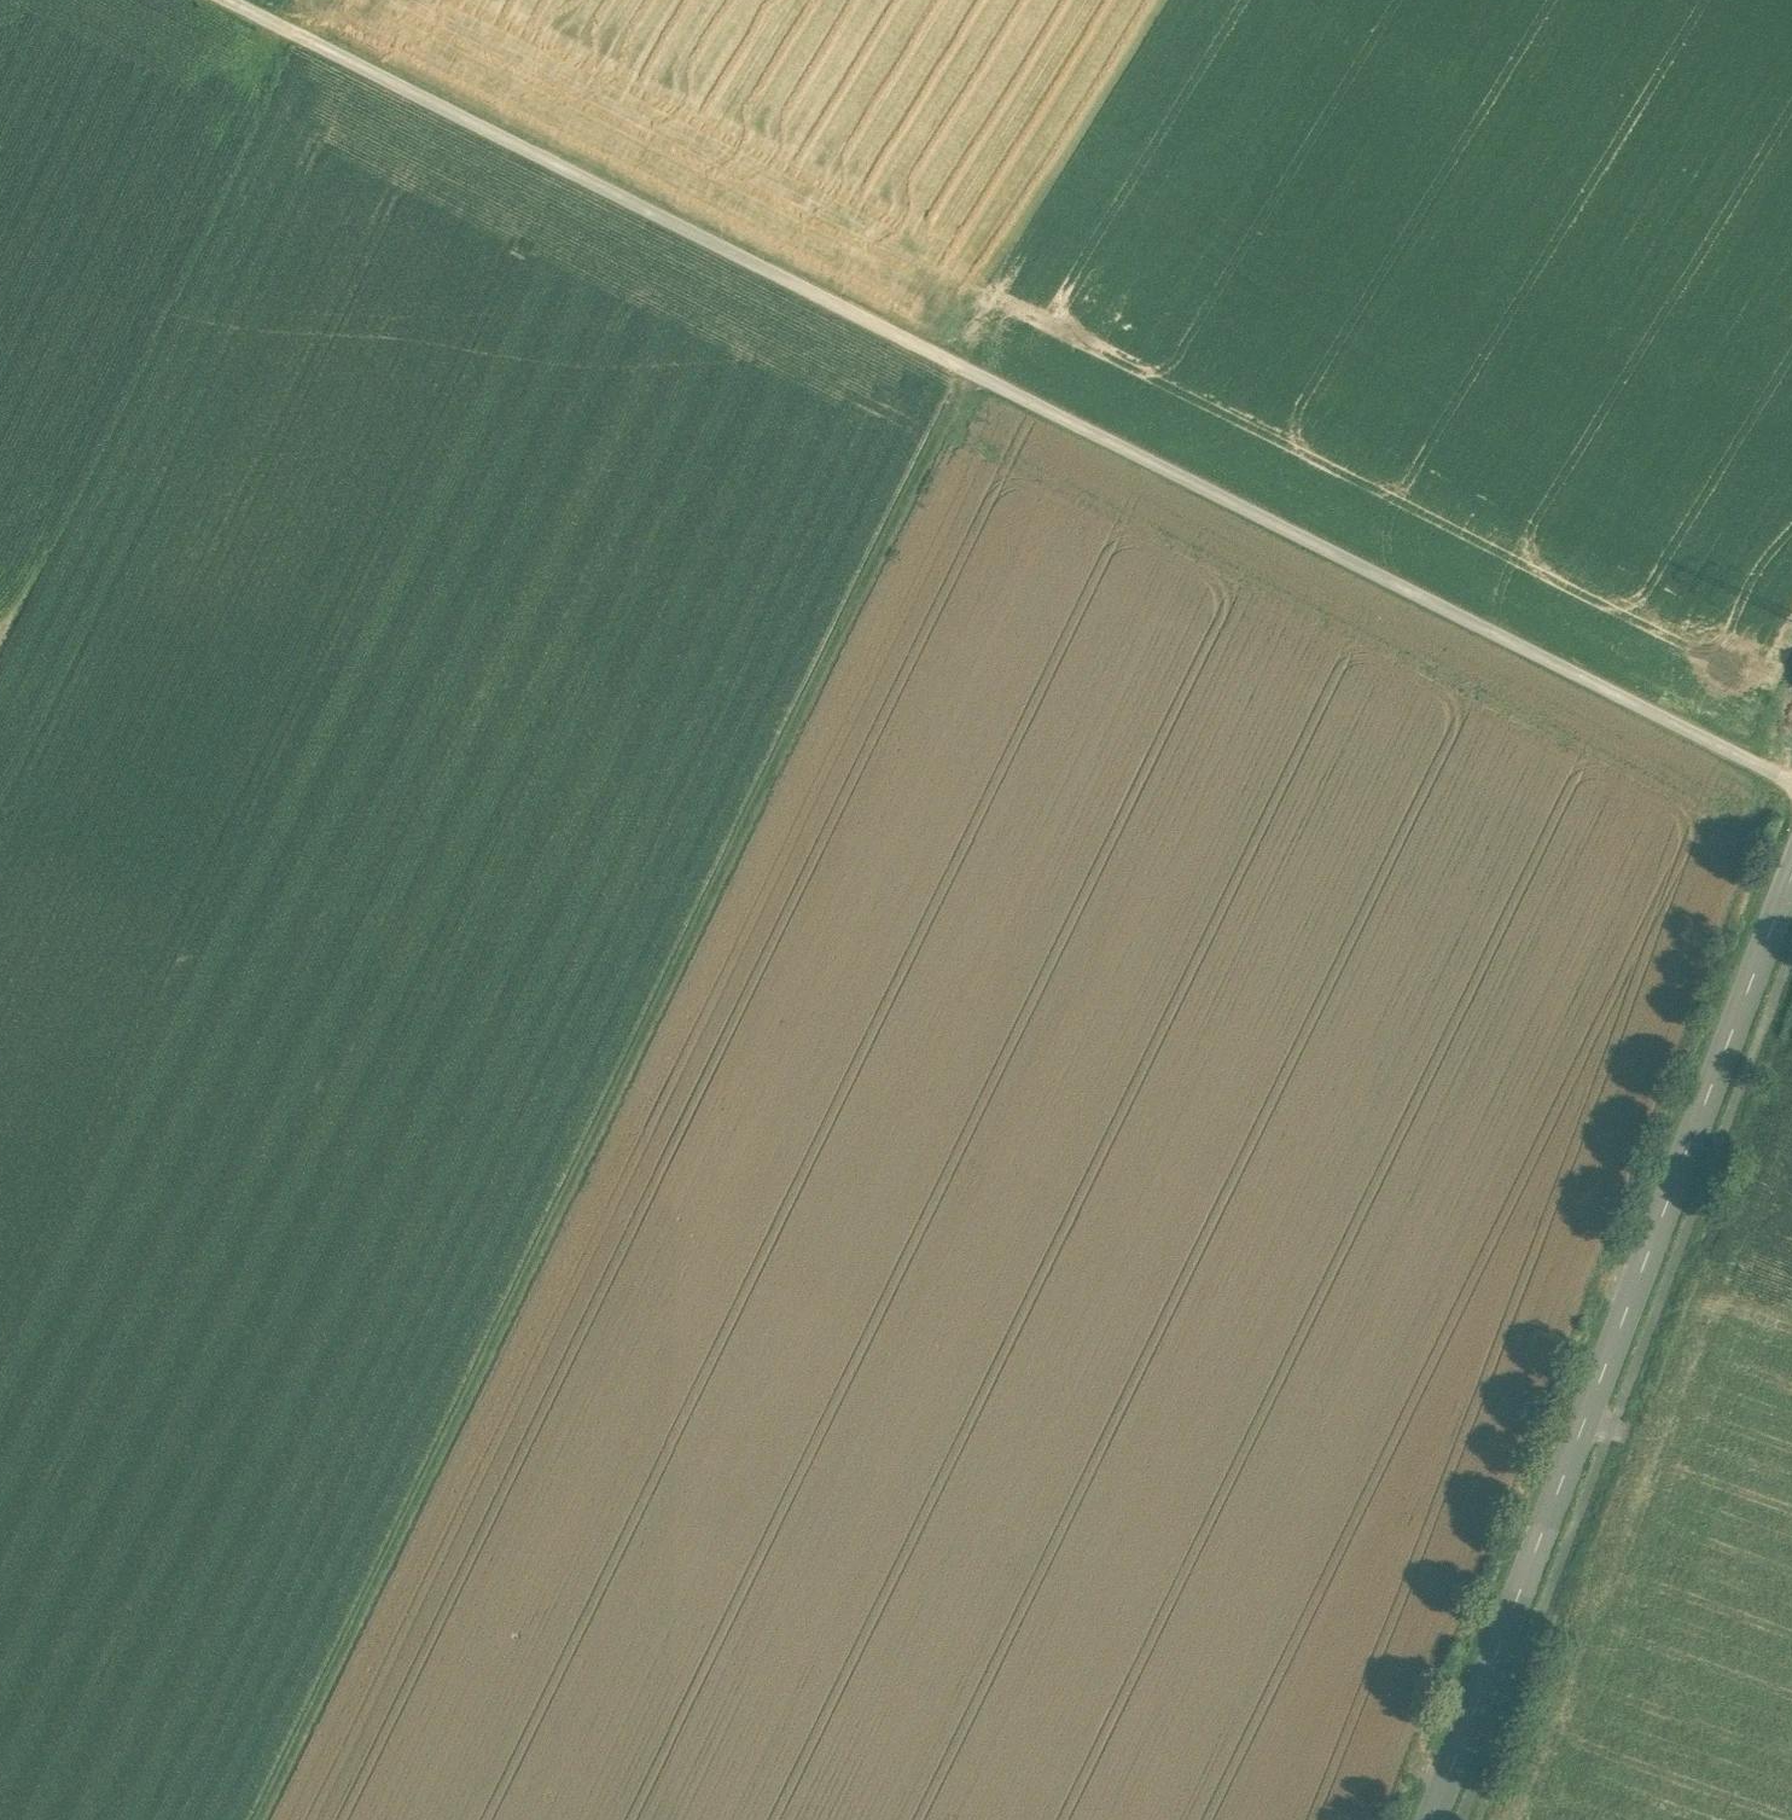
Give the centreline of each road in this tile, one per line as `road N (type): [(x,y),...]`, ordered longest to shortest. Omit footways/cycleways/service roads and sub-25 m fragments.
road 1 (unclassified): [(231,0),(1791,781)]
road 2 (secondary): [(1791,879),(1431,1819)]

